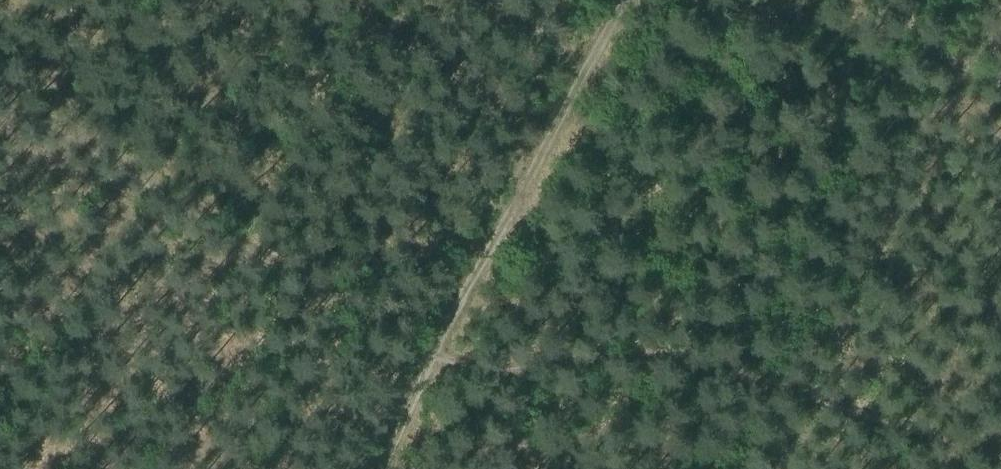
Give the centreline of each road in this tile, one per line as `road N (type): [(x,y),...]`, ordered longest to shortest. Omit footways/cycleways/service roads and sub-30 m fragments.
road 1 (track): [(0,83),(431,361),(476,374),(573,363),(668,365),(761,381),(1000,457)]
road 2 (track): [(637,0),(431,361),(384,468)]

